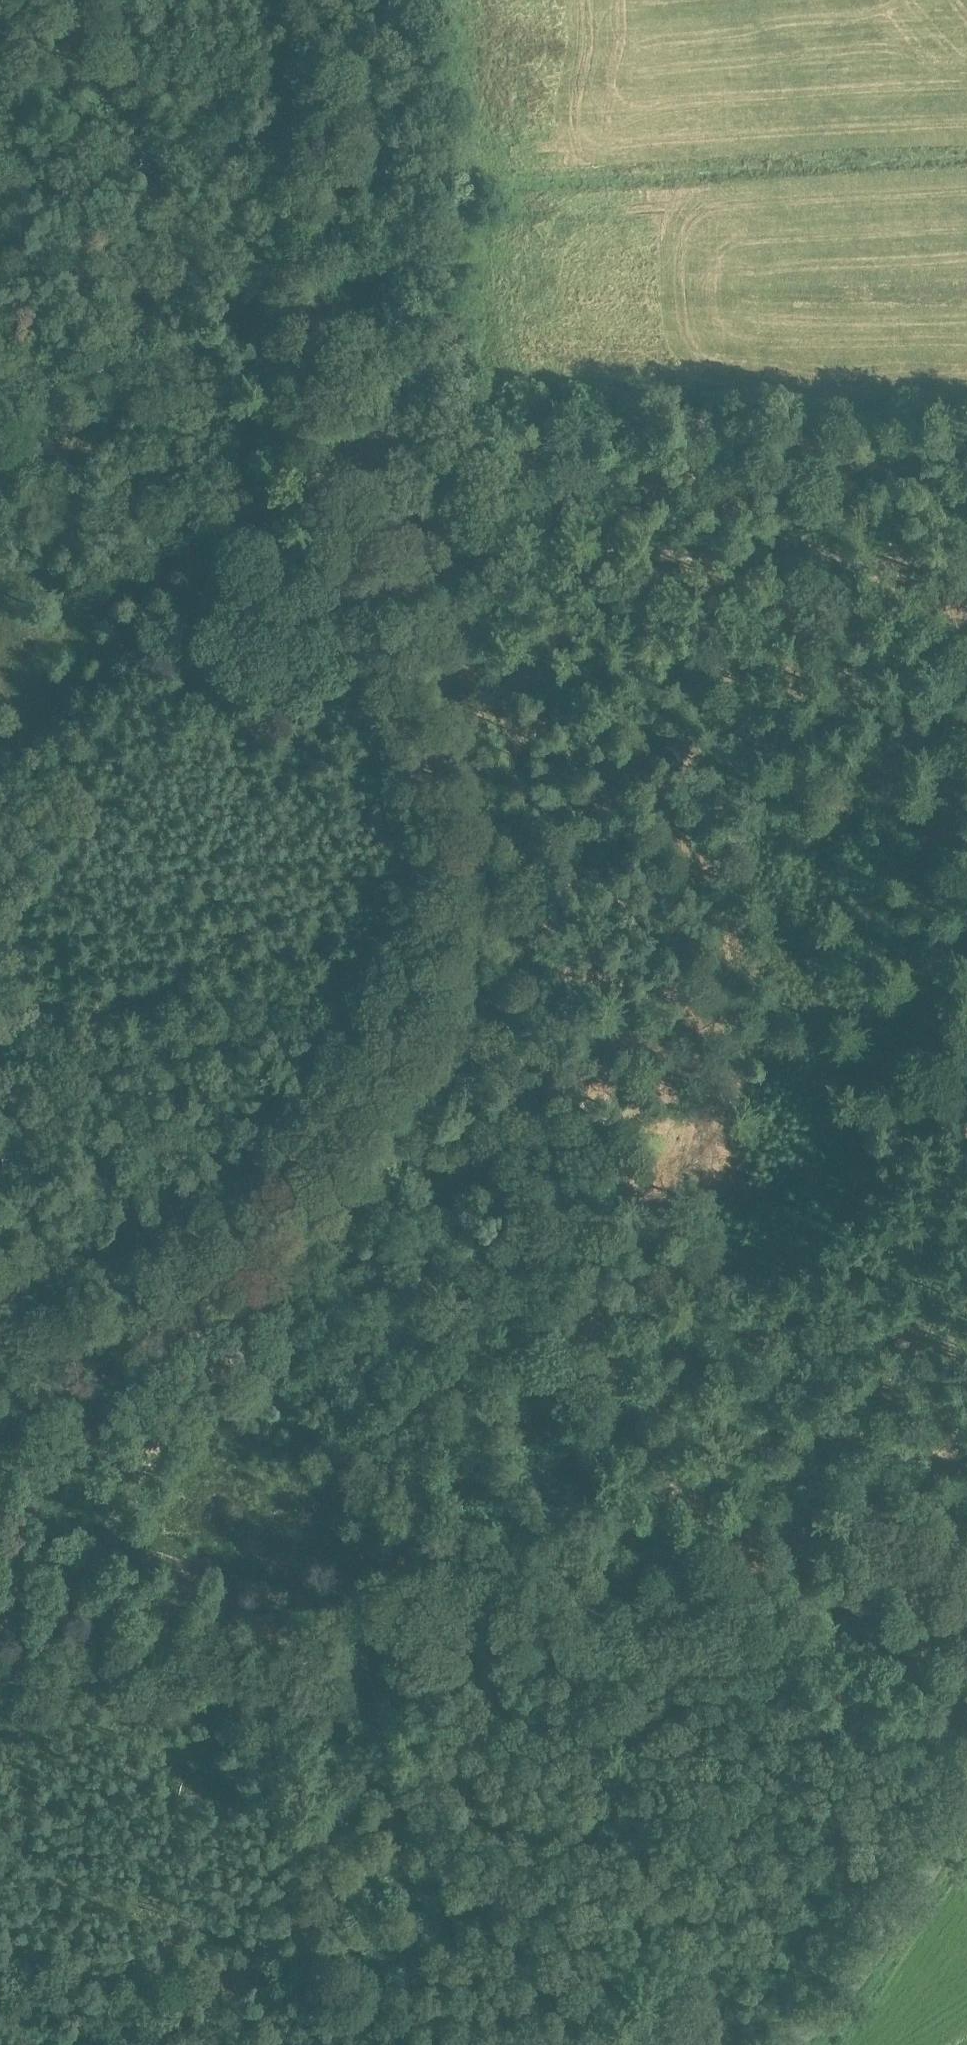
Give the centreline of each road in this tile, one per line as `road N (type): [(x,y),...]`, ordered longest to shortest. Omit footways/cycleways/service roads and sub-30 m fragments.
road 1 (track): [(0,1373),(196,1261),(256,1210),(330,1132),(411,1003),(421,949),(420,768),(376,553),(325,406),(311,272),(327,170),(310,0)]
road 2 (track): [(966,1557),(0,1679)]
road 3 (track): [(966,557),(376,553)]
road 4 (unclassified): [(794,2044),(826,2019),(966,1814)]

